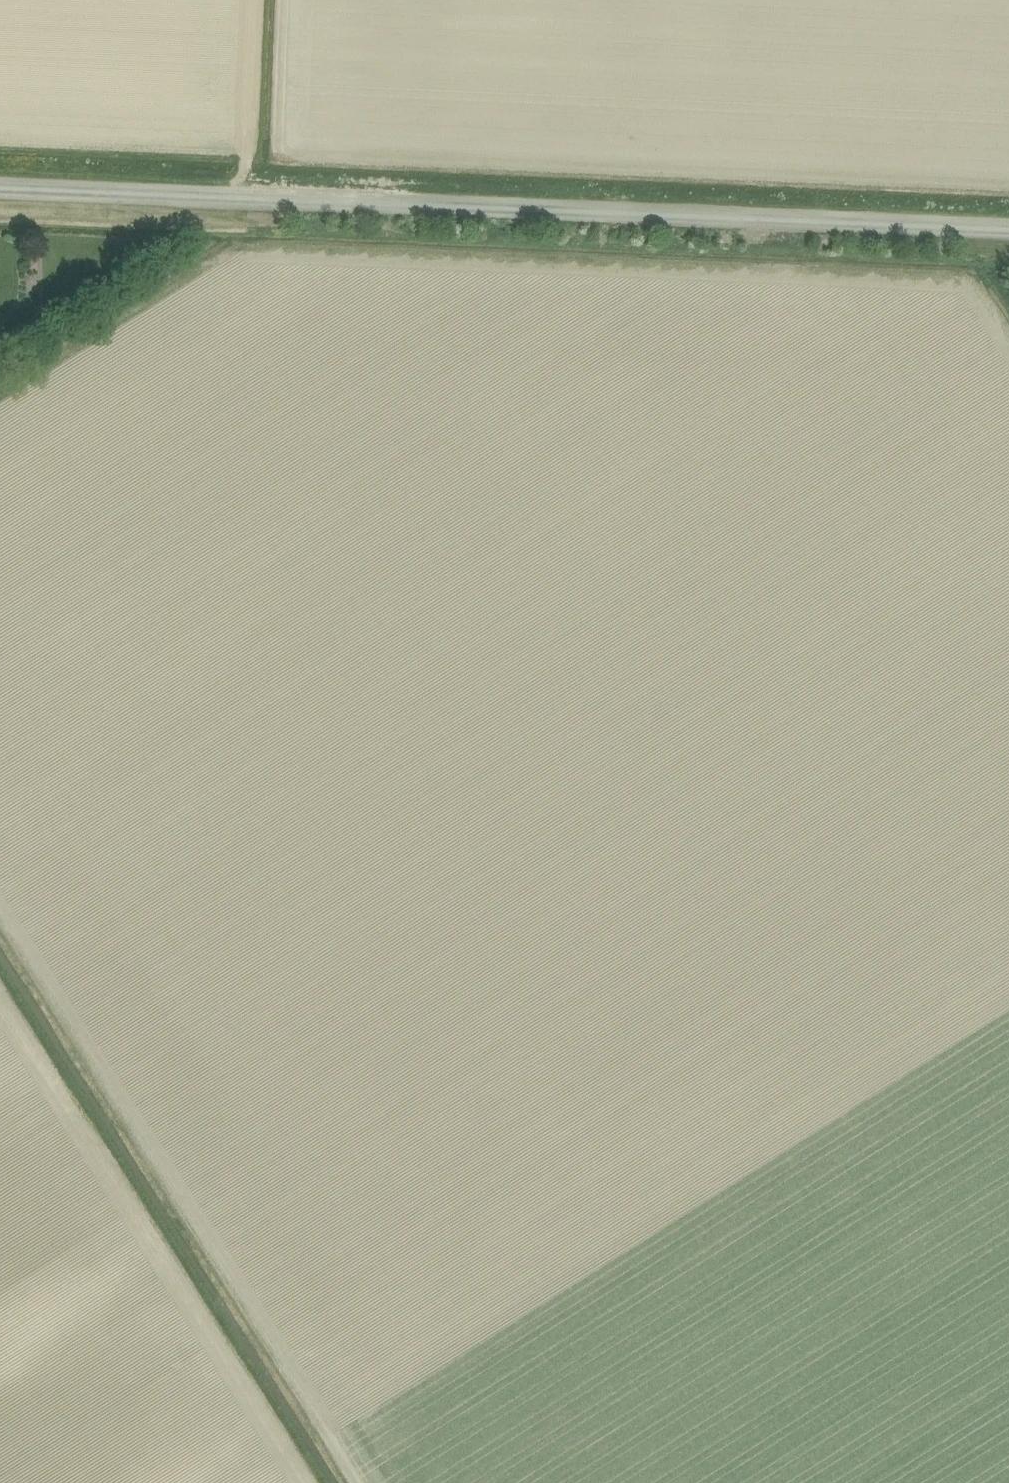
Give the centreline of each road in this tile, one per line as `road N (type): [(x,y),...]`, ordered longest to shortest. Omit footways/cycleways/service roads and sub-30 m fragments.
road 1 (unclassified): [(1008,230),(0,189)]

